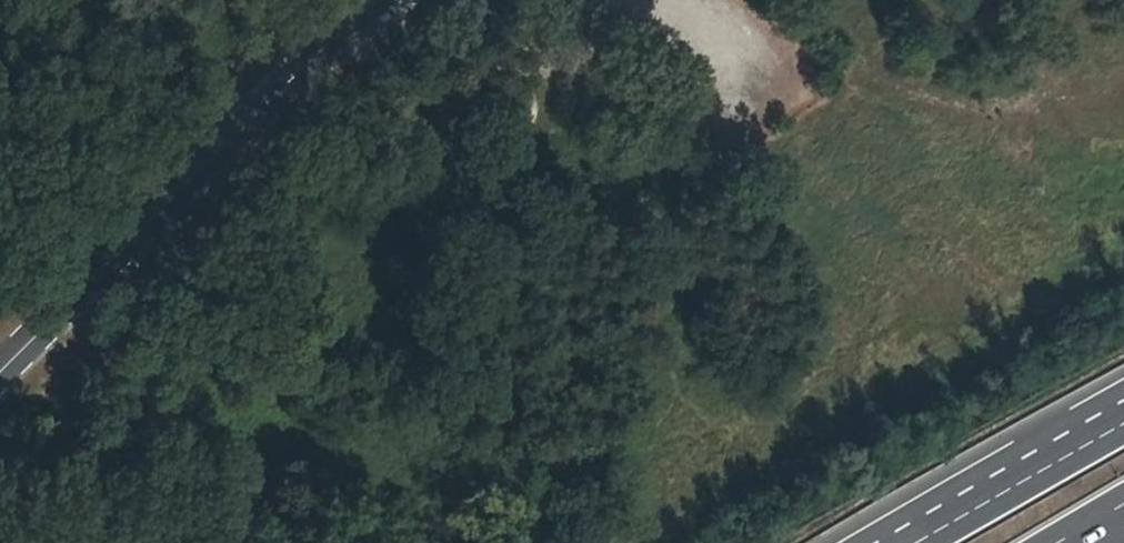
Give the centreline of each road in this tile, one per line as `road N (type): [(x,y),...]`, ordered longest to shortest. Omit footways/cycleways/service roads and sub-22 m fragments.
road 1 (tertiary): [(0,359),(373,0)]
road 2 (motorway): [(1123,416),(899,542)]

